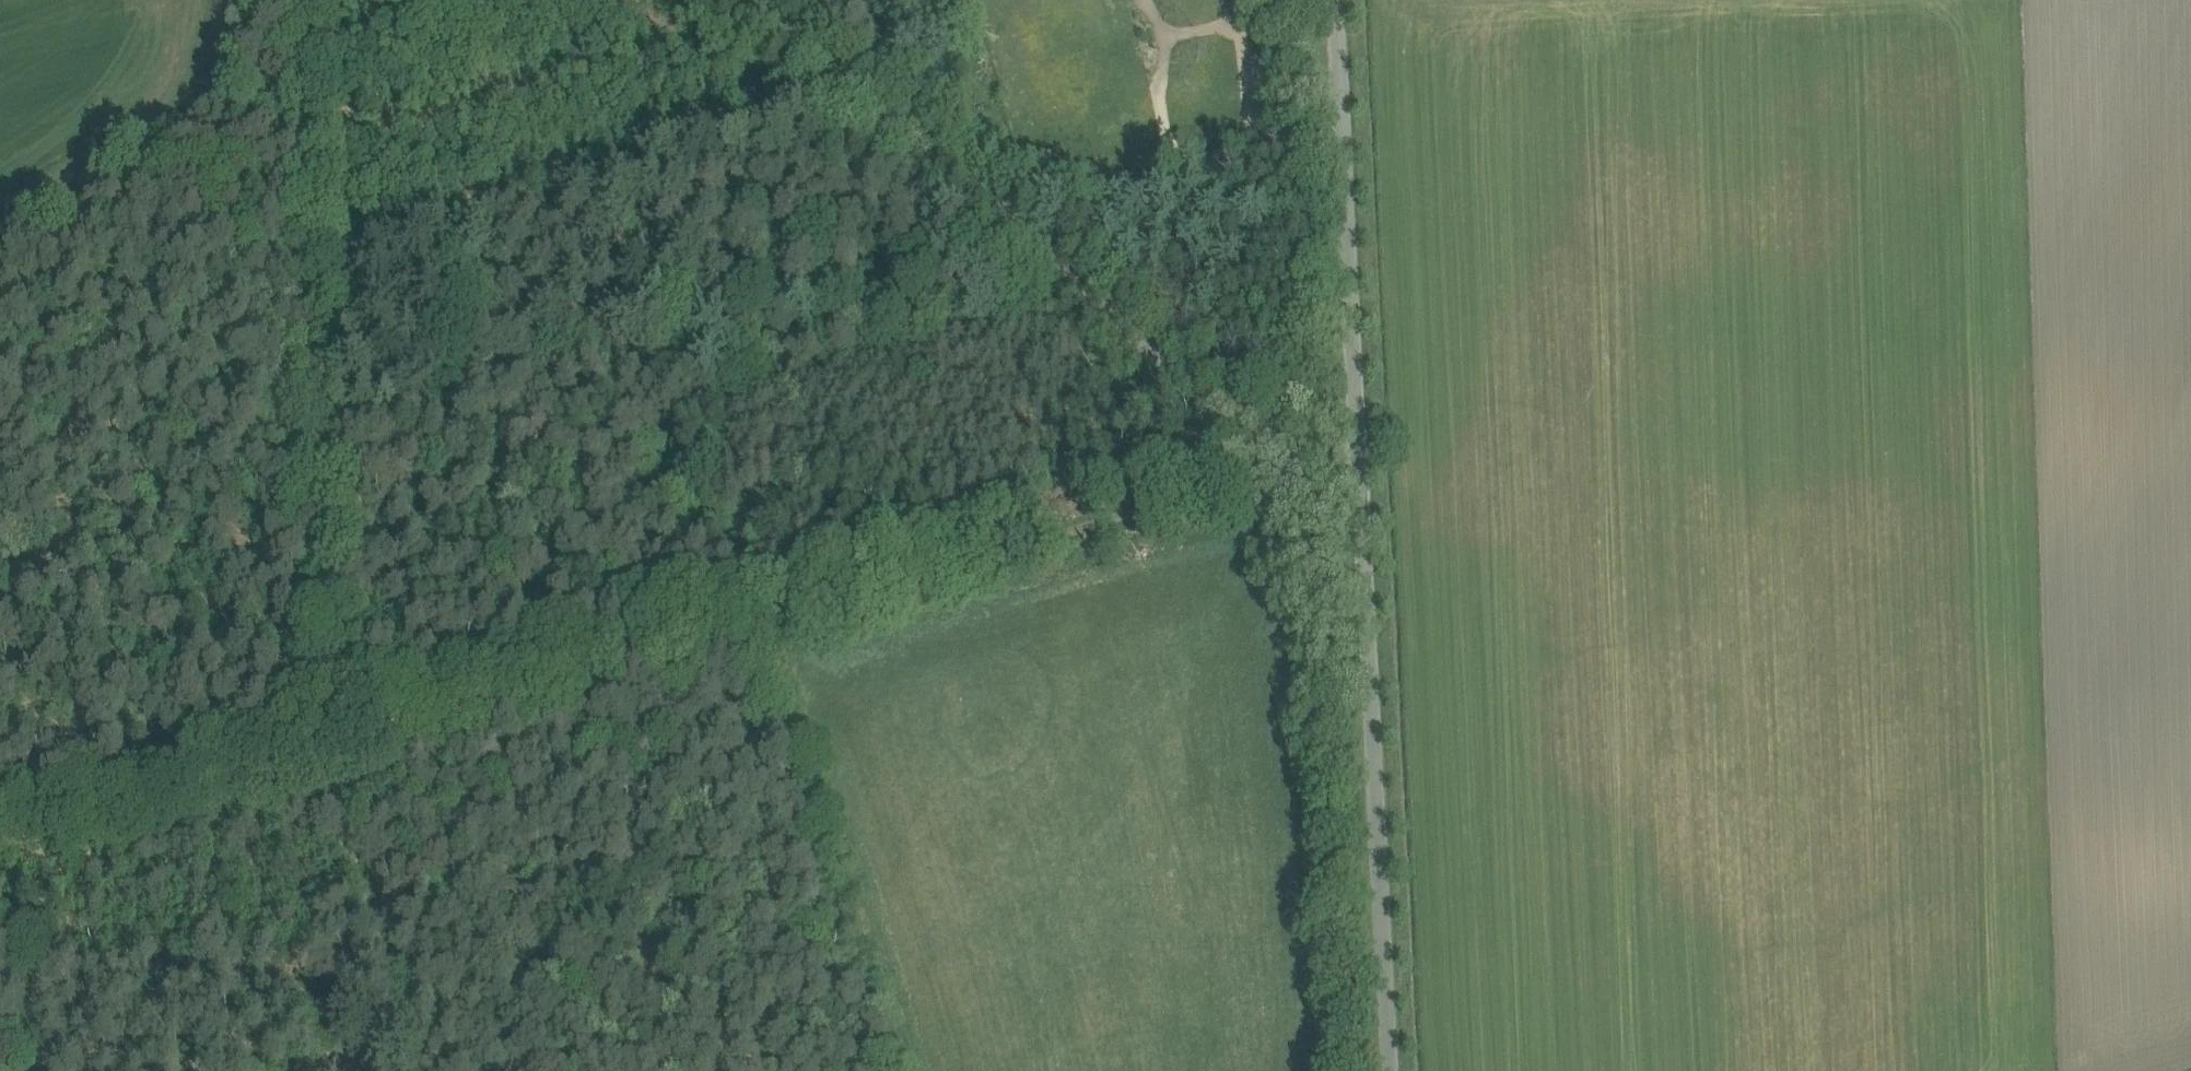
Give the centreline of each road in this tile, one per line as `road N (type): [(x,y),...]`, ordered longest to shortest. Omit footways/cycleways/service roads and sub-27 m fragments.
road 1 (track): [(0,822),(338,724),(308,0)]
road 2 (unclassified): [(1390,1070),(1335,0)]
road 3 (track): [(1358,454),(1287,455),(1258,435),(751,0)]
road 4 (track): [(0,228),(215,92),(214,0)]

